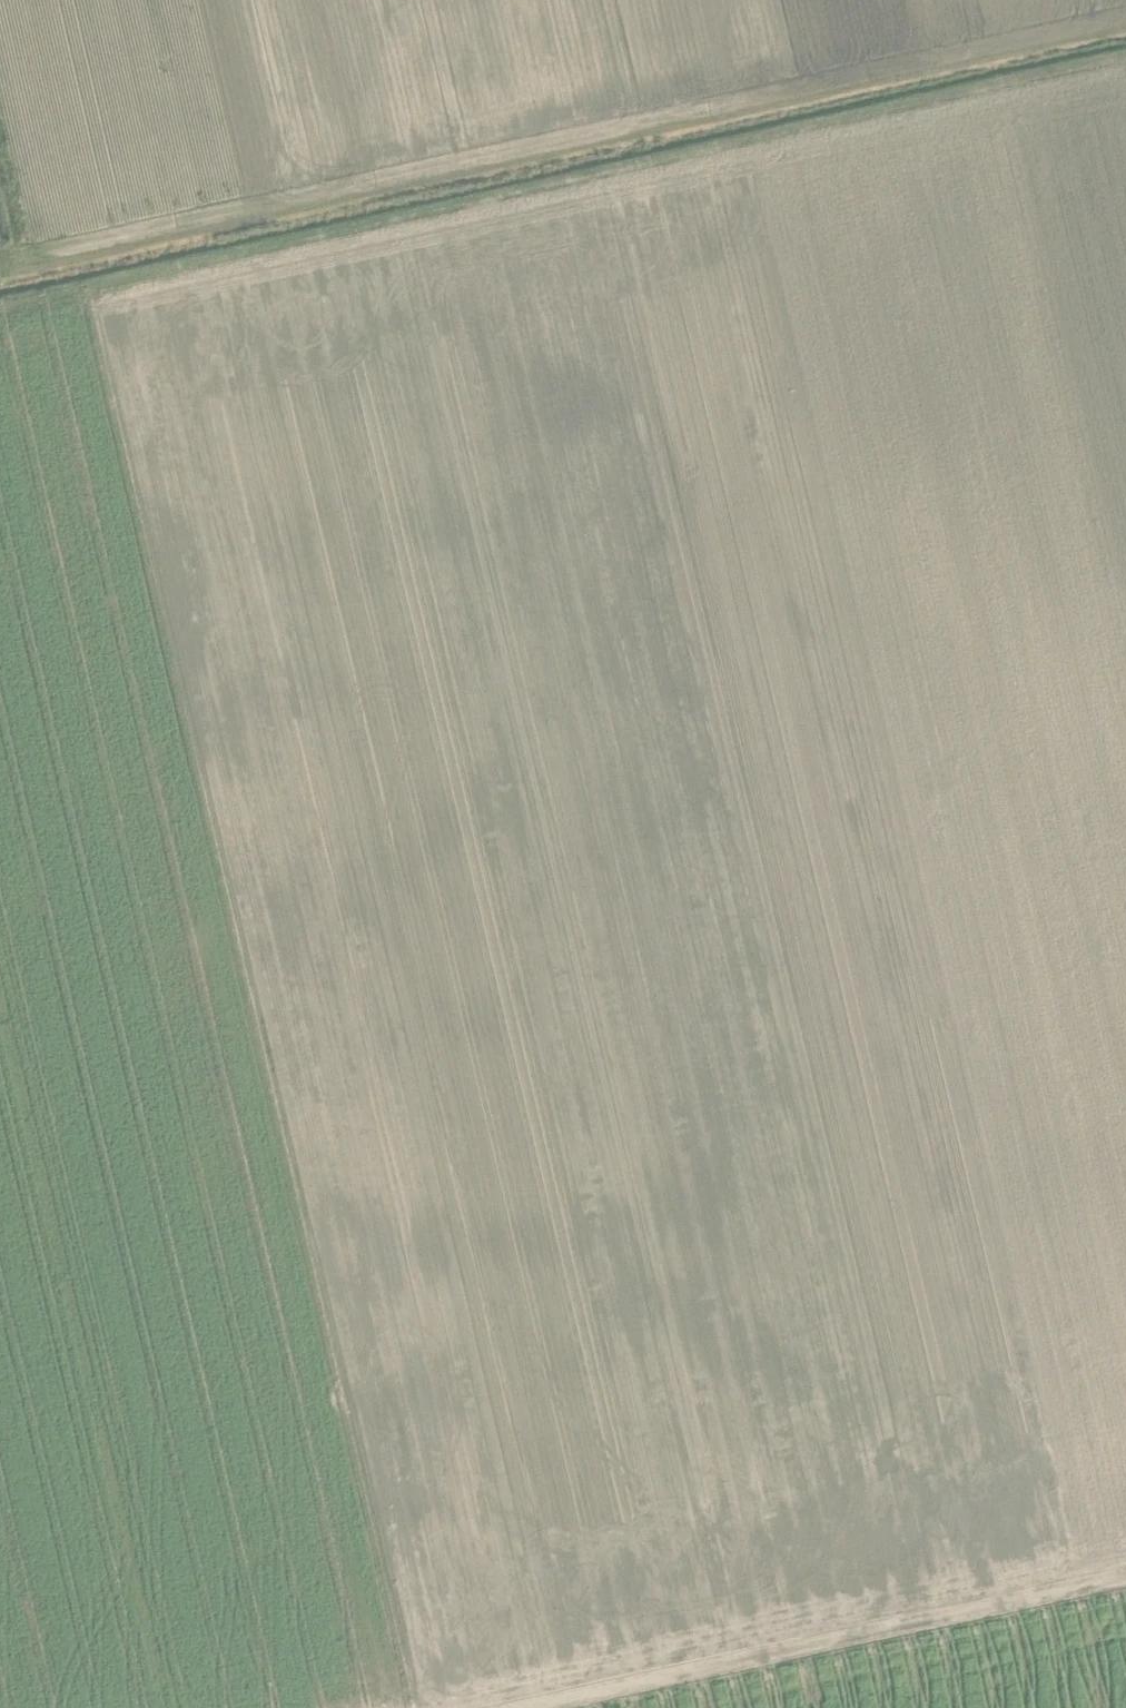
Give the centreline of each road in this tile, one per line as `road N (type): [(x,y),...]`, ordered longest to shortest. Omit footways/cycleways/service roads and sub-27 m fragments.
road 1 (track): [(1125,1582),(558,1707)]

